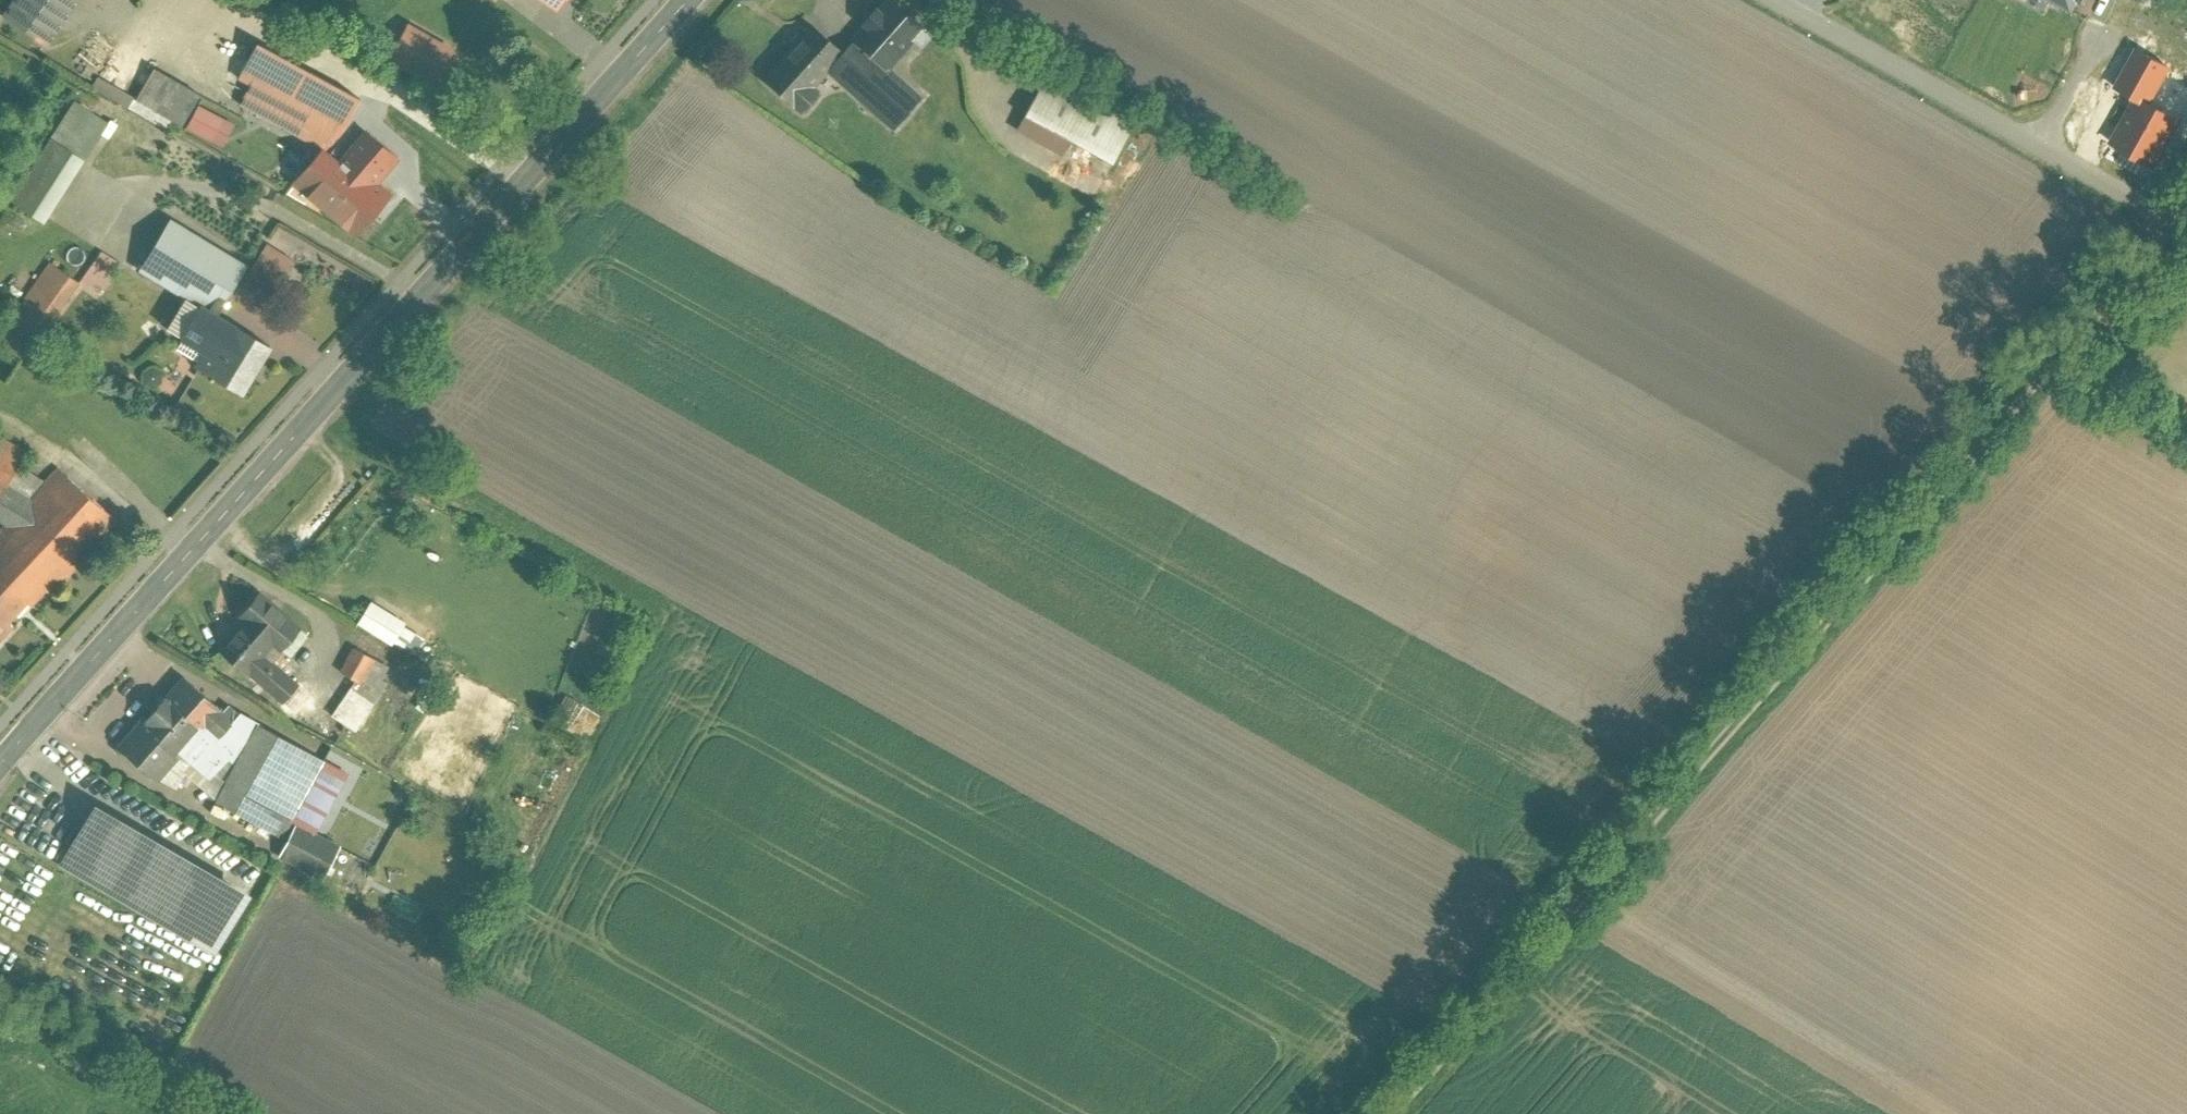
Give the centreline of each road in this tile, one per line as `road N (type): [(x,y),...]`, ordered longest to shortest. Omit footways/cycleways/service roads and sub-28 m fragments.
road 1 (unclassified): [(1386,1113),(2174,220)]
road 2 (tertiary): [(0,756),(682,0)]
road 3 (residential): [(2042,142),(1774,0)]
road 4 (residential): [(2174,220),(2042,142)]
road 5 (residential): [(2103,34),(2042,142)]

